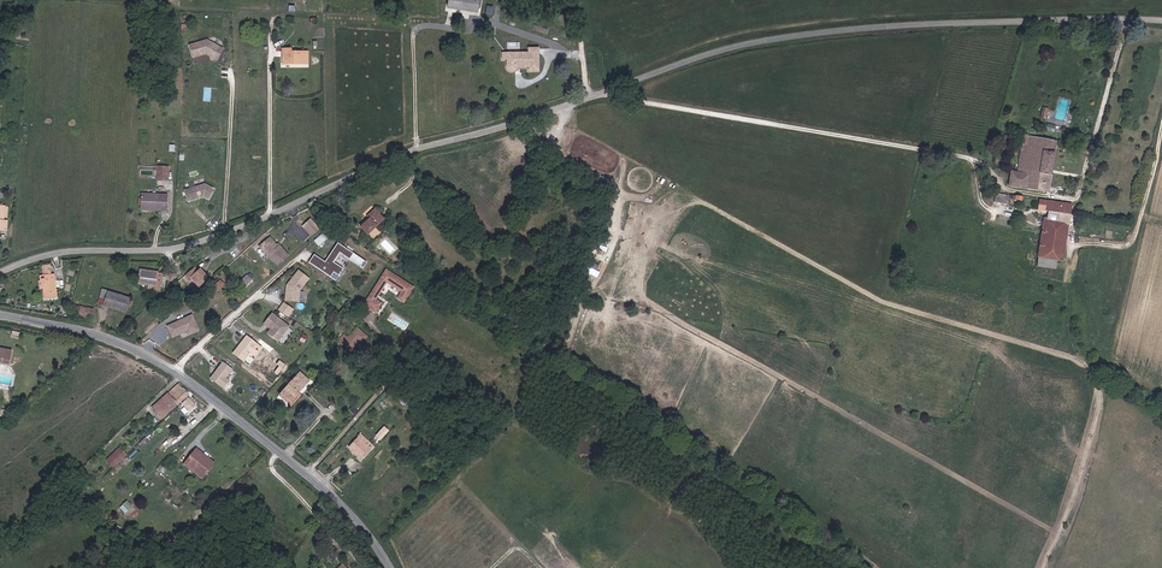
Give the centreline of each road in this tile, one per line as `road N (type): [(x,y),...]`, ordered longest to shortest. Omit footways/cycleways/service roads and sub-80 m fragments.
road 1 (unclassified): [(0,272),(71,250),(182,248),(288,210),(384,162),(787,37),(1161,20)]
road 2 (tertiary): [(392,567),(366,526),(316,480),(175,371),(92,333),(0,314)]
road 3 (track): [(1046,567),(1101,401),(1074,336),(1074,244)]
road 4 (track): [(1161,135),(1136,238),(1130,245),(1074,244)]

